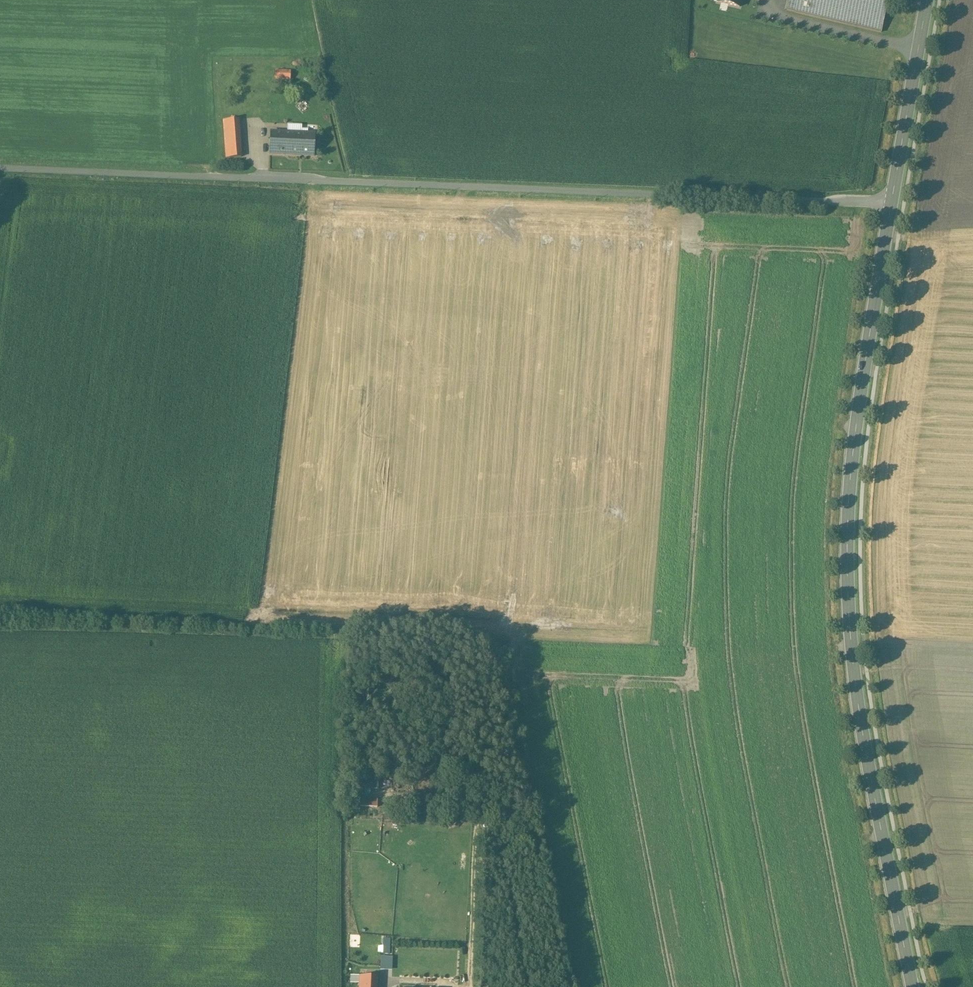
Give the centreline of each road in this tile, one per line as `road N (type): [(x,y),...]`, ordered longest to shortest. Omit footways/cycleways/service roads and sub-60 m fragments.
road 1 (residential): [(0,169),(892,203)]
road 2 (secondary): [(892,203),(853,448),(847,560),(864,744),(912,986)]
road 3 (secondary): [(927,0),(892,203)]

